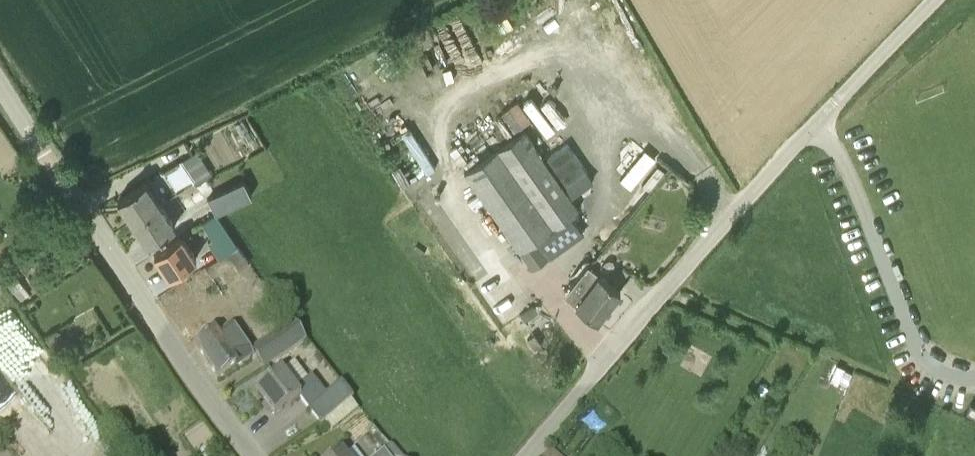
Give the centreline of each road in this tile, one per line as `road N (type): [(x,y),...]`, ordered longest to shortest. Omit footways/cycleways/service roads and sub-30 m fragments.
road 1 (unclassified): [(526,455),(934,0)]
road 2 (tertiary): [(254,455),(0,86)]

